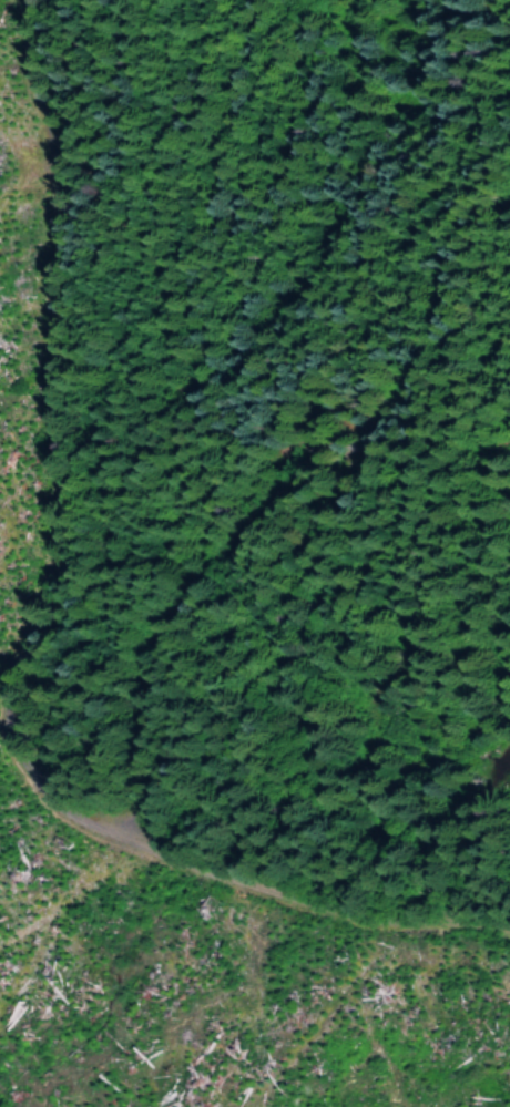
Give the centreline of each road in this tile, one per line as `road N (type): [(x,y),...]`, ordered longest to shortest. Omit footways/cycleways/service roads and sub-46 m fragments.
road 1 (track): [(21,143),(108,230),(128,317),(47,791),(101,851),(509,928)]

